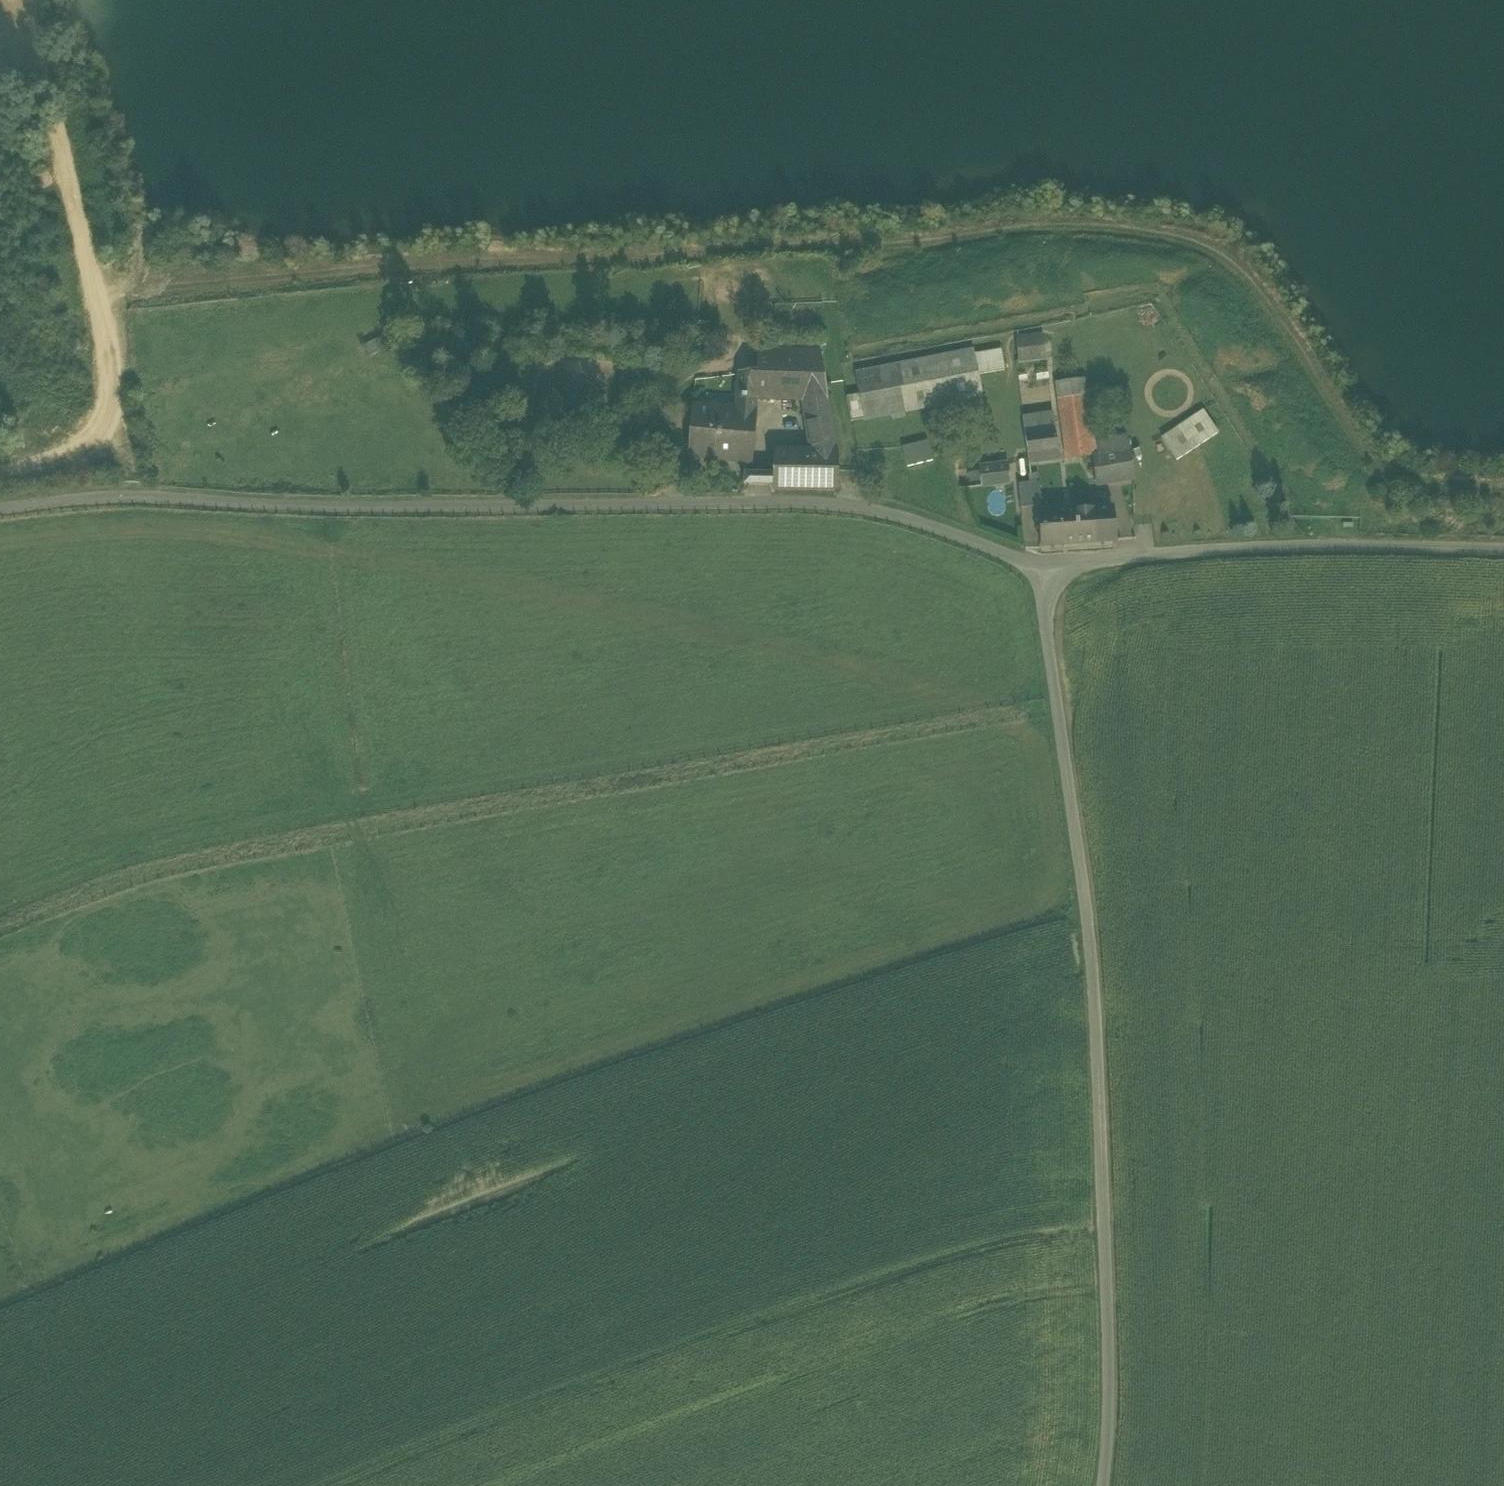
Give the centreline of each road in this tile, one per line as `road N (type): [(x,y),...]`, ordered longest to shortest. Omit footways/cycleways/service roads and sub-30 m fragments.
road 1 (unclassified): [(0,503),(200,495),(891,512),(1040,565)]
road 2 (residential): [(1098,1485),(1106,1369),(1085,903),(1040,565)]
road 3 (unclassified): [(1040,565),(1288,545),(1503,548)]

